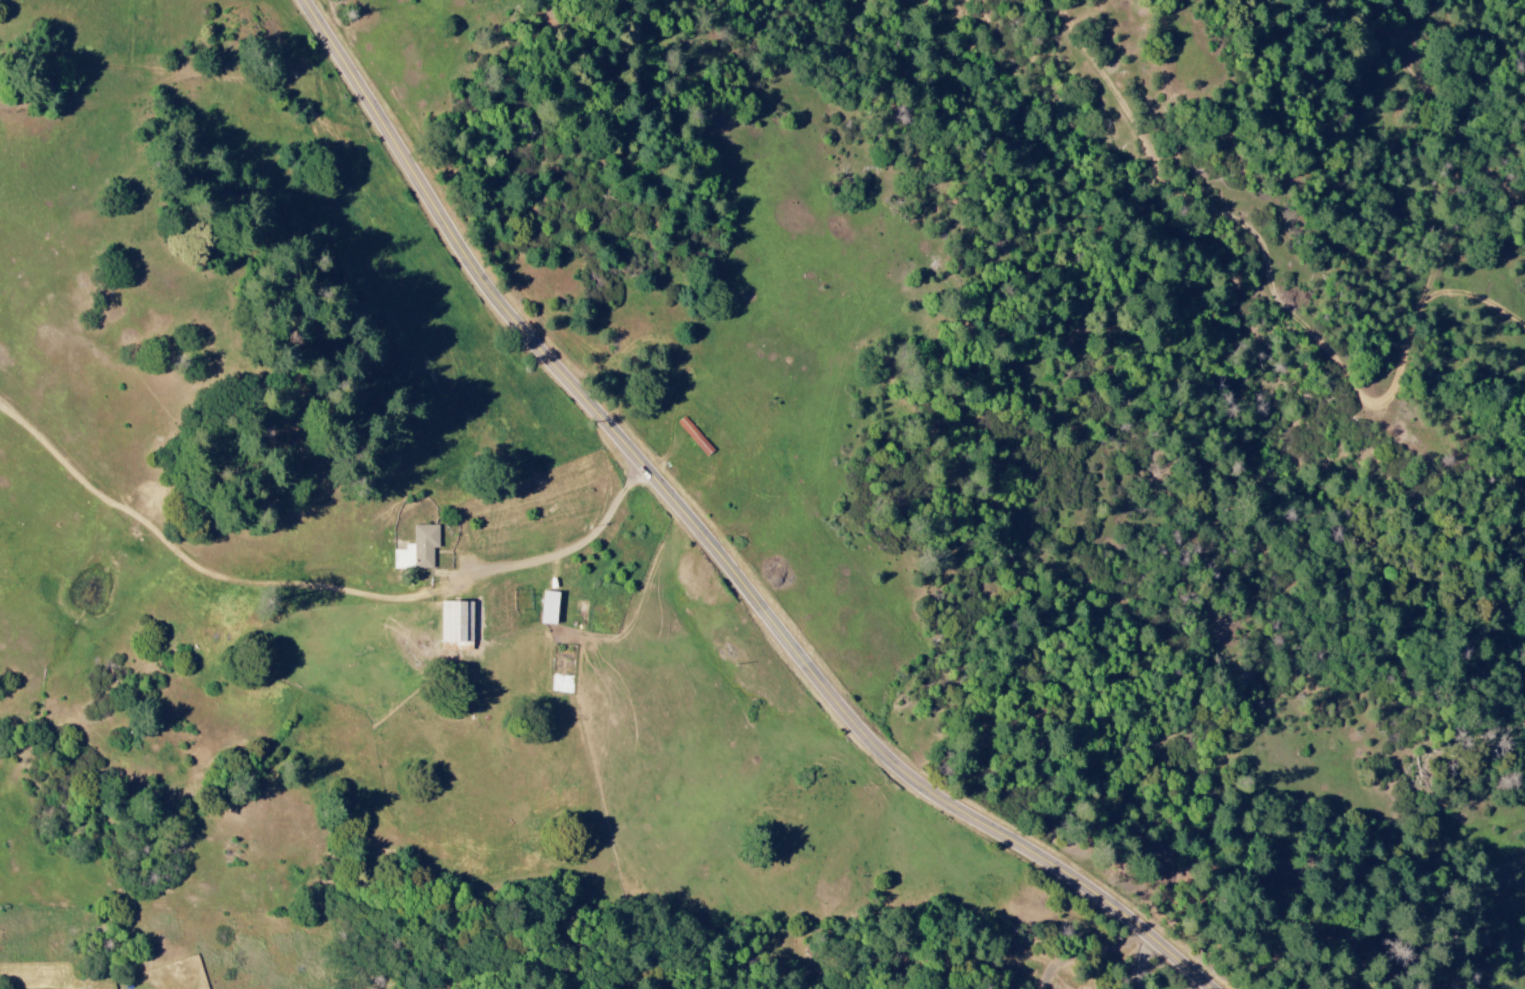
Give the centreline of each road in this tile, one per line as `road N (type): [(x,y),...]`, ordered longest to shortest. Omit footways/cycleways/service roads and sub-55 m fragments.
road 1 (tertiary): [(1219,988),(1096,888),(941,795),(859,722),(719,544),(508,307),(312,0)]
road 2 (residential): [(1524,190),(1454,99),(1400,54),(1366,0)]
road 3 (residential): [(650,465),(589,543),(543,560),(474,570)]

